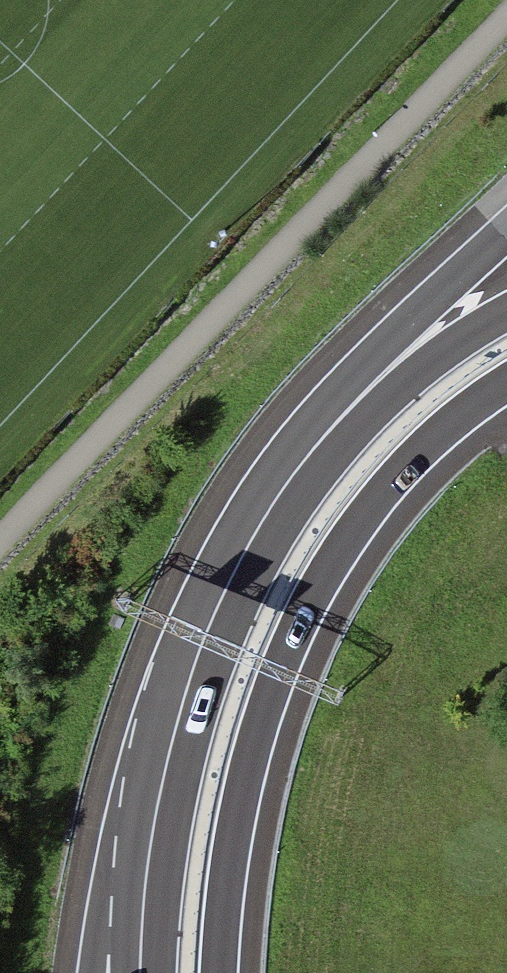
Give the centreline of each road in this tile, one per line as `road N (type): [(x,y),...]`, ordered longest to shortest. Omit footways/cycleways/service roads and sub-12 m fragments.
road 1 (motorway): [(506,309),(412,372),(336,451),(287,518),(211,678),(140,961)]
road 2 (motorway): [(506,229),(325,404),(262,481),(215,558),(175,656),(137,803)]
road 3 (motorway): [(220,972),(244,789),(305,617),(388,490),(455,424),(506,388)]
road 4 (motorway): [(137,803),(96,972)]
road 5 (motorway): [(137,803),(140,961)]

